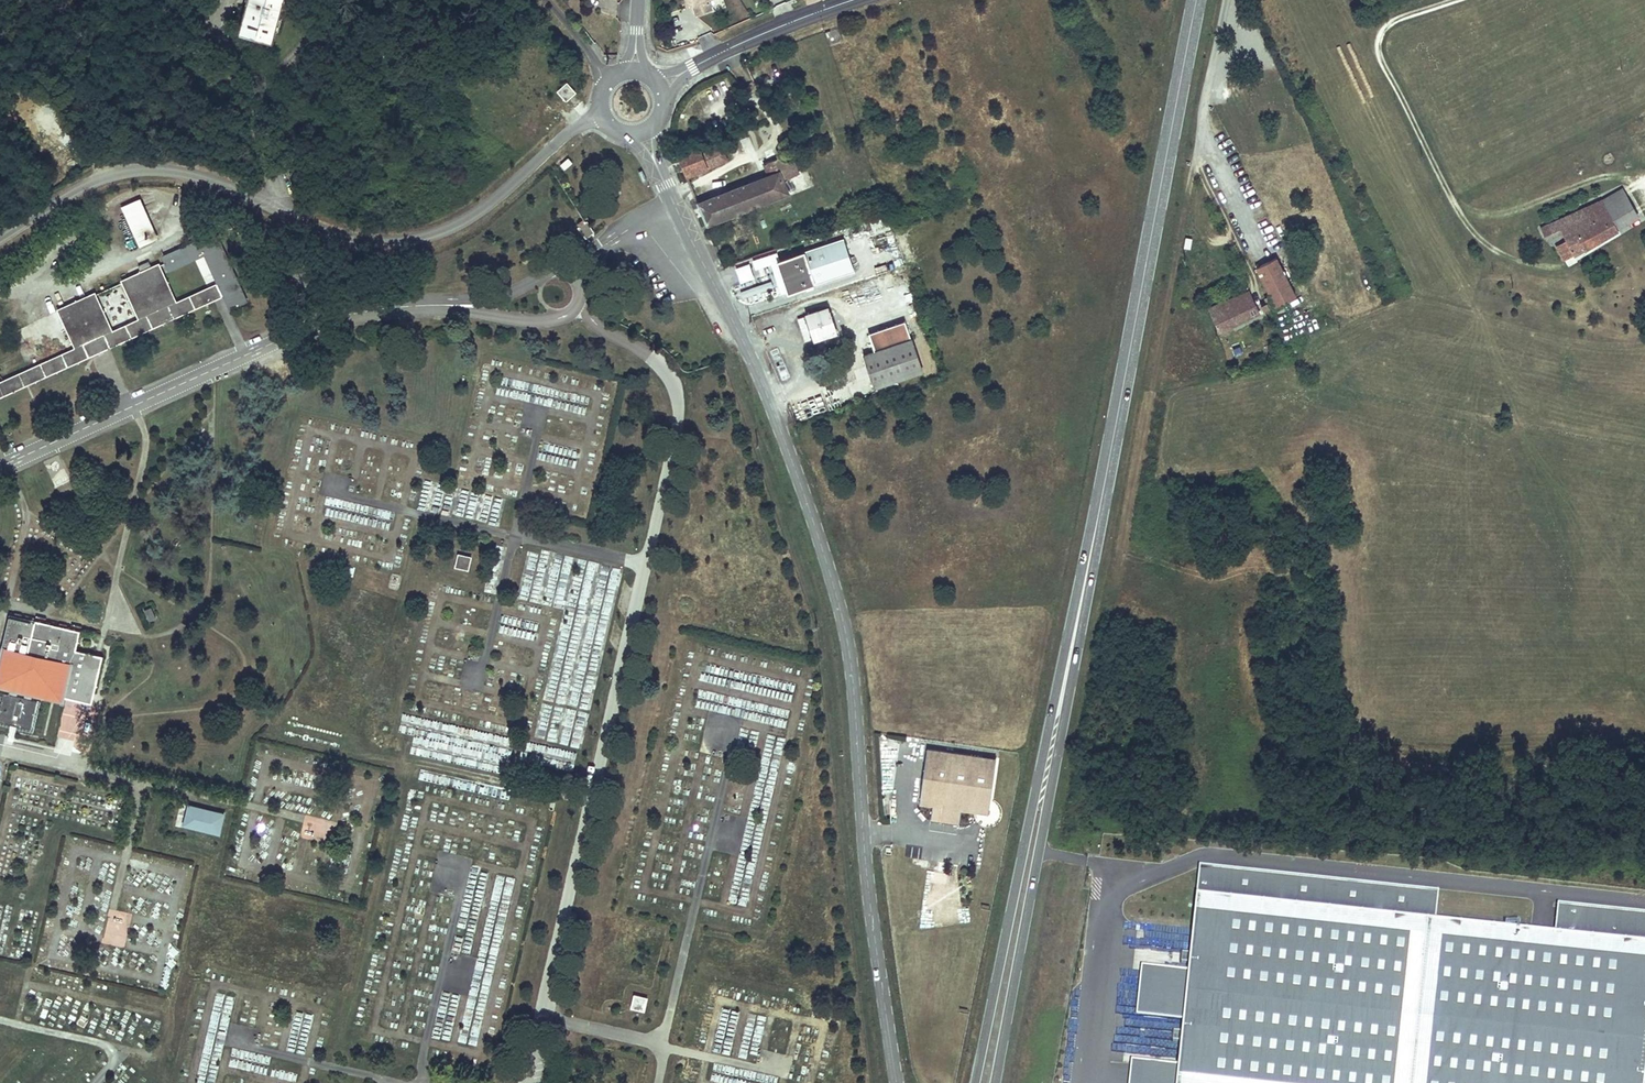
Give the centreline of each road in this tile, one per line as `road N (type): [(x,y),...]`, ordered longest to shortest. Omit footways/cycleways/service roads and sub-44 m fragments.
road 1 (tertiary): [(666,184),(747,349),(830,573),(848,646),(865,867),(895,1082)]
road 2 (unclassified): [(605,117),(577,127),(470,217),(401,242),(357,242),(172,170),(88,184),(0,238)]
road 3 (secondary): [(1095,530),(974,1082)]
road 4 (secondary): [(995,1082),(1095,530)]
road 5 (secondary): [(1197,0),(1095,530)]
road 6 (track): [(1446,0),(1421,6),(1377,47),(1464,216),(1490,242),(1540,262)]
road 7 (track): [(1230,0),(1202,111),(1260,240)]
road 8 (track): [(180,235),(72,282),(0,294)]
road 9 (unclassified): [(858,0),(693,67)]

